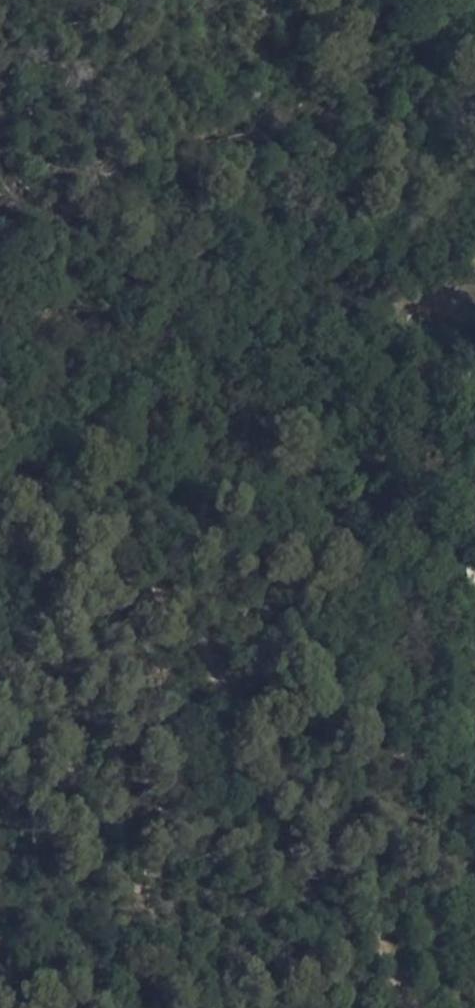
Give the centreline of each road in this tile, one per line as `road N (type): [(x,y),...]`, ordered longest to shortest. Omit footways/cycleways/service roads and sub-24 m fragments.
road 1 (track): [(415,1007),(294,758),(185,617),(0,418)]

